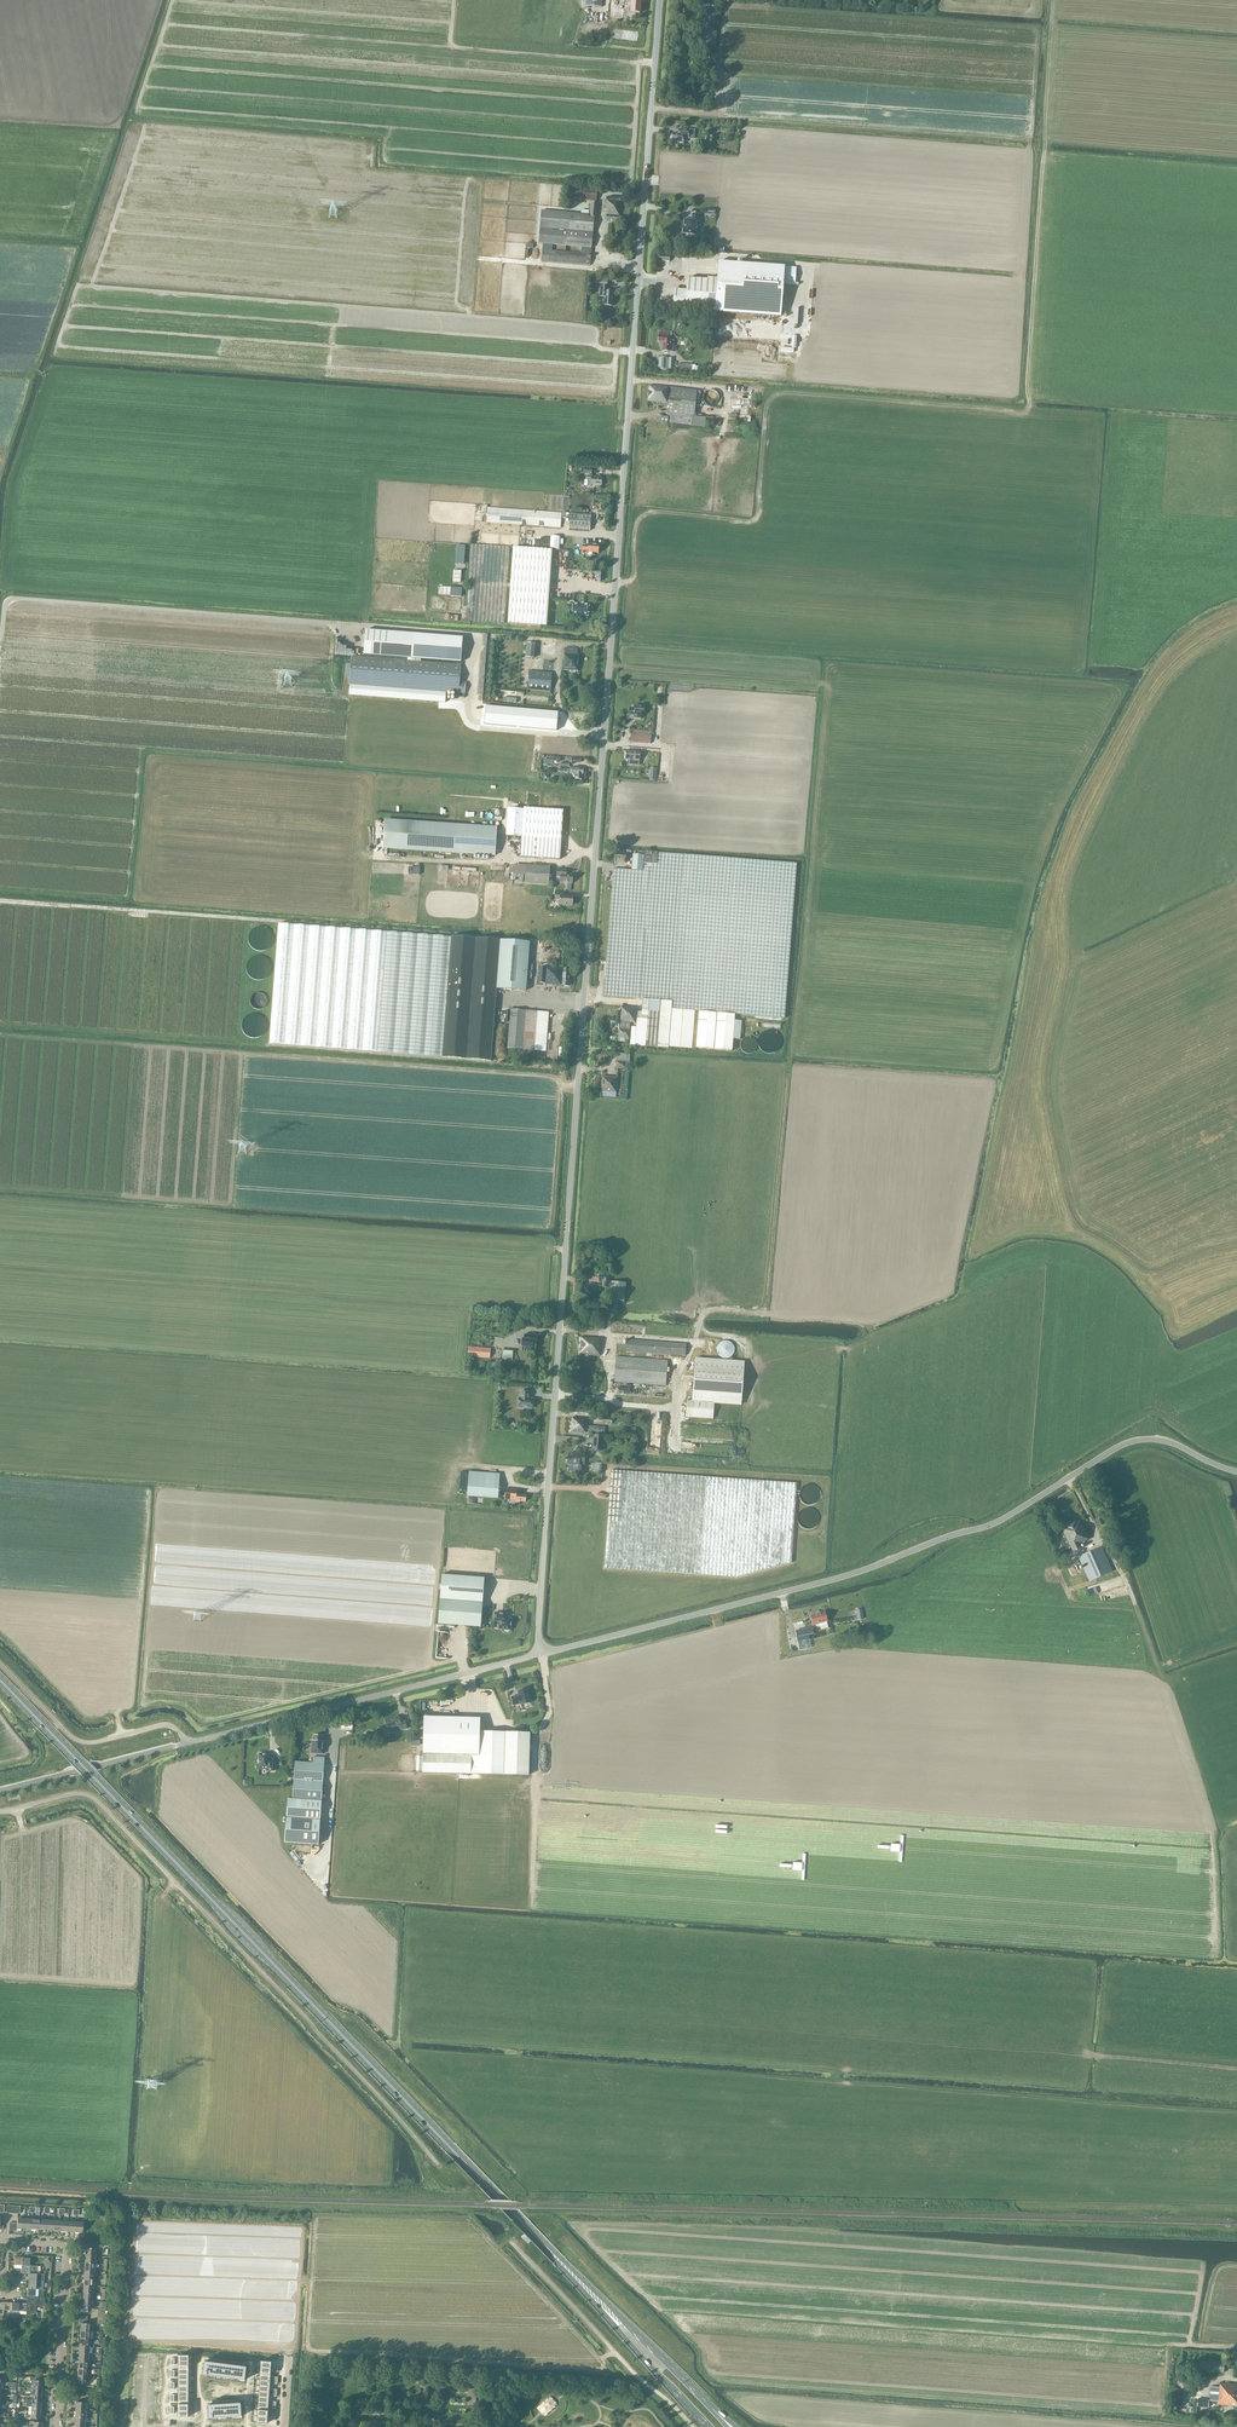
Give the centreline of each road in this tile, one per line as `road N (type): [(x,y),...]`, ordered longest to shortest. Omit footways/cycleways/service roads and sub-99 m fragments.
road 1 (unclassified): [(536,1655),(660,0)]
road 2 (primary): [(0,1680),(597,2300)]
road 3 (unclassified): [(1236,1472),(1165,1441),(1130,1442),(991,1525),(873,1567),(536,1655)]
road 4 (unclassified): [(536,1655),(186,1743)]
road 5 (residential): [(55,2426),(66,2246),(6,2241)]
road 6 (primary): [(597,2300),(710,2426)]
road 7 (primary): [(719,2415),(597,2300)]
road 8 (track): [(1236,2070),(1087,2054)]

